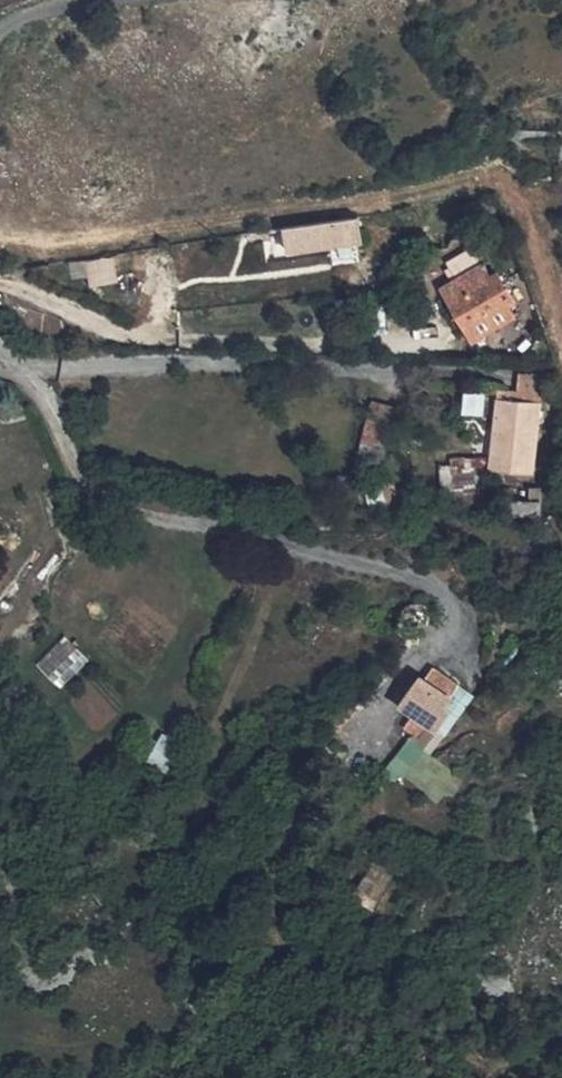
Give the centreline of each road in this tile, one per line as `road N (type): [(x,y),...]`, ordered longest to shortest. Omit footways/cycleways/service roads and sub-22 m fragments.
road 1 (residential): [(0,351),(51,407),(90,499),(139,519),(234,531),(437,589),(461,621),(457,652),(417,675),(370,723)]

